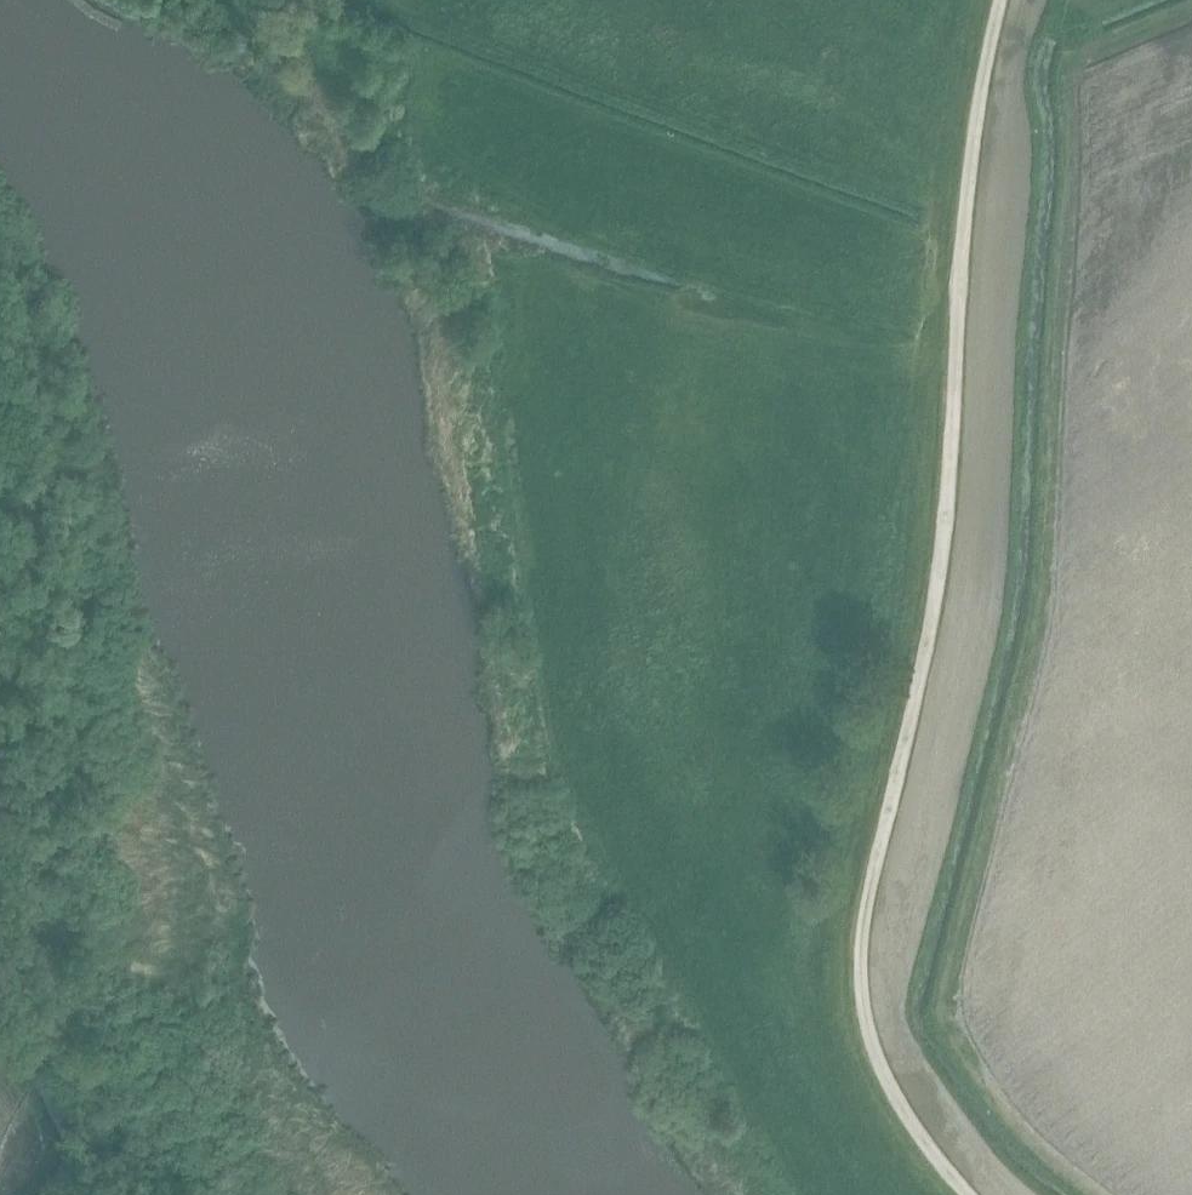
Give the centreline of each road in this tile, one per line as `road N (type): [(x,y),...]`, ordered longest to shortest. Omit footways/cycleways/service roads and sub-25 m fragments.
road 1 (track): [(961,1194),(866,1048),(858,970),(873,855),(917,707),(941,575),(965,206),(1001,0)]

